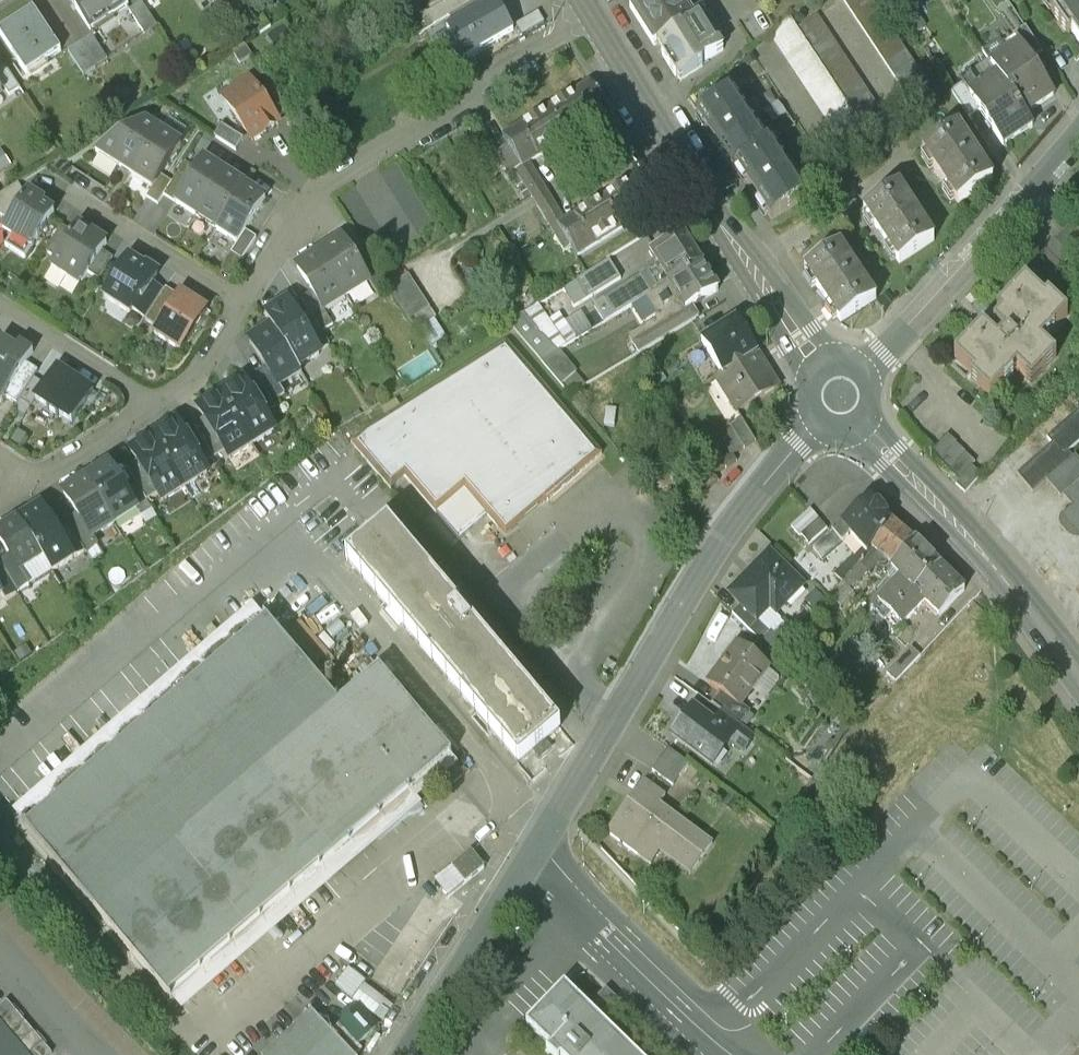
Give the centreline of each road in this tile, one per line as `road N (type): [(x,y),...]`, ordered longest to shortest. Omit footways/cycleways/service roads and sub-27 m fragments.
road 1 (residential): [(840,397),(716,547),(615,724),(403,1054)]
road 2 (residential): [(594,17),(314,188),(241,303)]
road 3 (tertiary): [(594,17),(650,117),(840,397)]
road 4 (tertiary): [(840,397),(1078,674)]
road 5 (residential): [(1078,134),(840,397)]
road 6 (residential): [(241,303),(73,198)]
road 7 (residential): [(0,309),(151,407)]
road 8 (residential): [(241,303),(193,381),(151,407)]
road 9 (residential): [(151,407),(33,481)]

